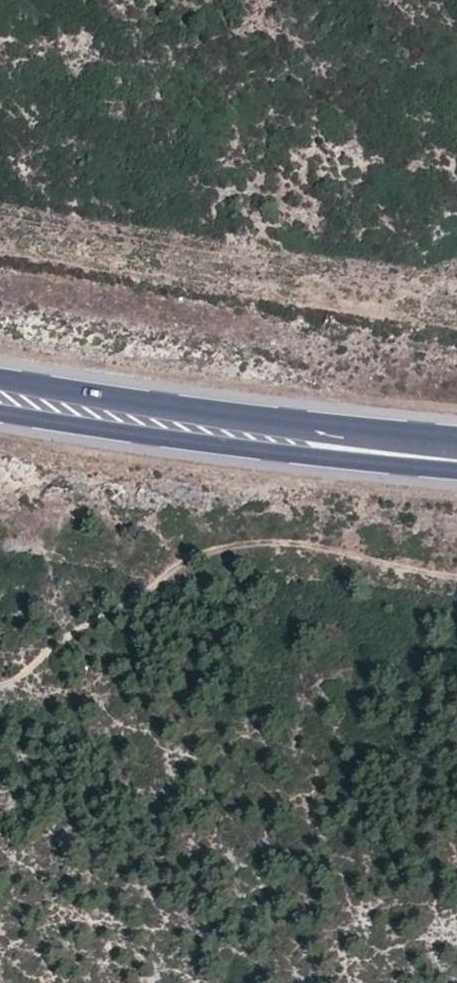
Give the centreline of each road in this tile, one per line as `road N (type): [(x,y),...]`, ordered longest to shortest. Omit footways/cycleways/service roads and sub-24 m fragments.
road 1 (track): [(456,578),(311,545),(233,545),(167,574),(0,686)]
road 2 (primary): [(456,460),(343,452),(0,404)]

